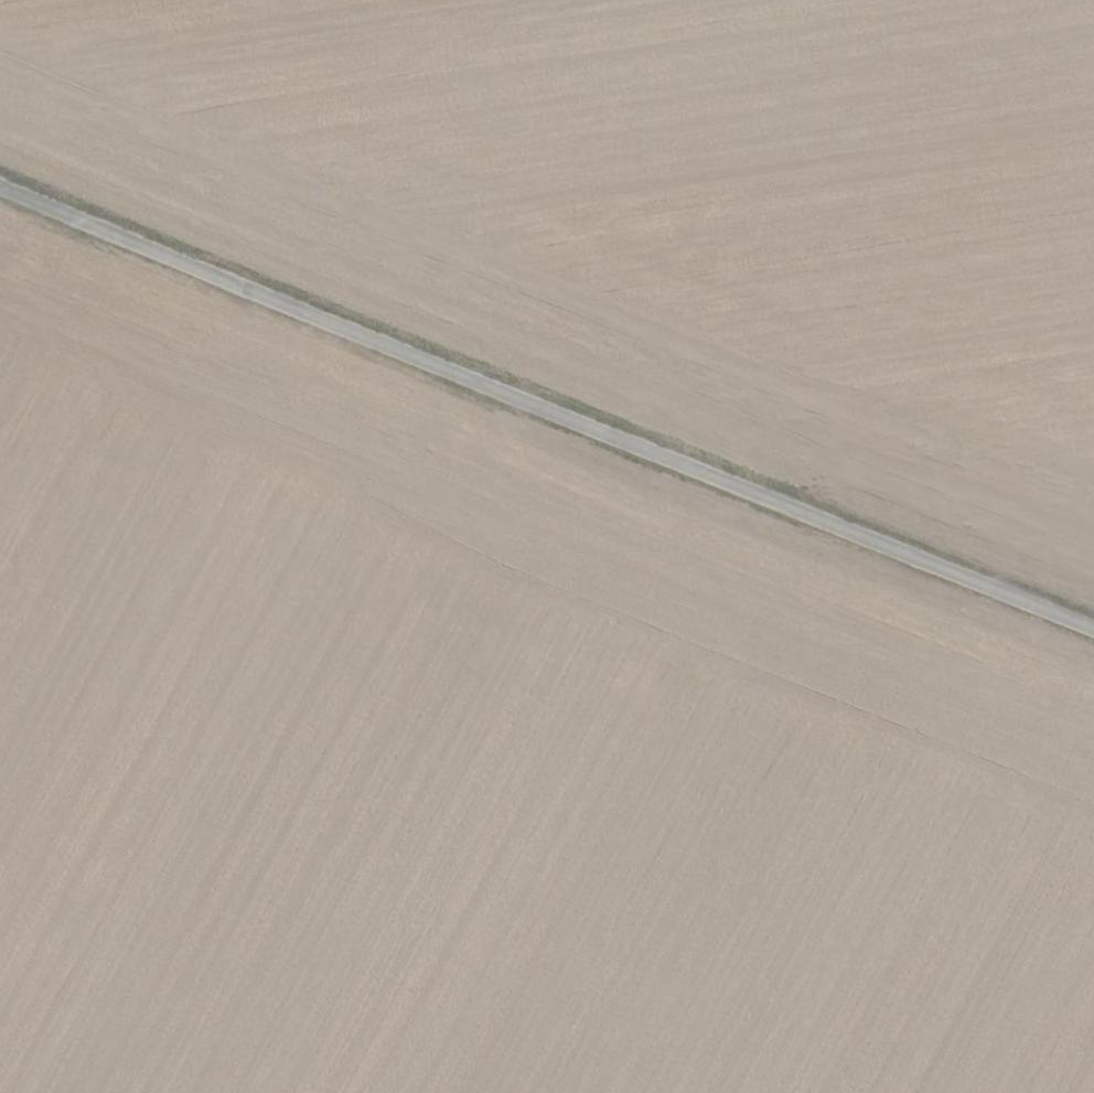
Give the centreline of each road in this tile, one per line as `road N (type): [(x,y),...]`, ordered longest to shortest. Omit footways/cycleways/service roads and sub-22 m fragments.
road 1 (unclassified): [(1093,622),(0,185)]

